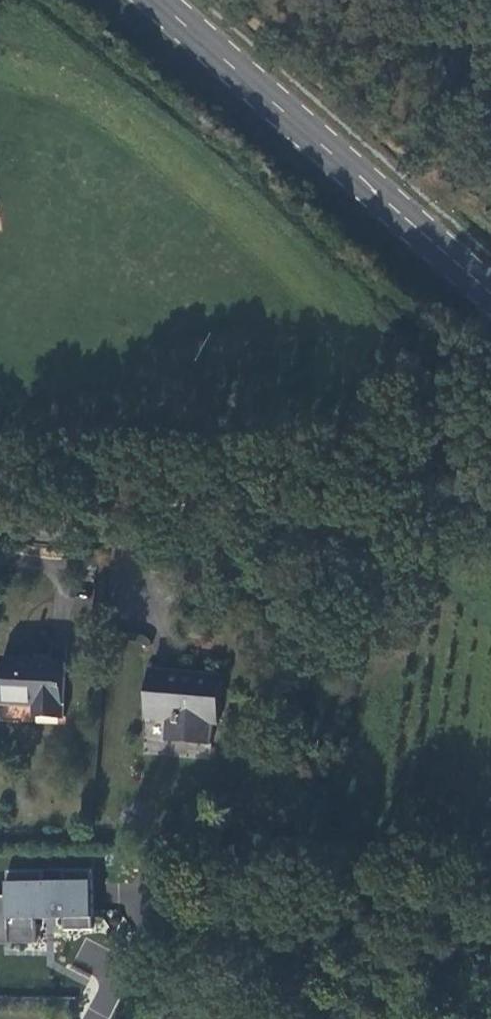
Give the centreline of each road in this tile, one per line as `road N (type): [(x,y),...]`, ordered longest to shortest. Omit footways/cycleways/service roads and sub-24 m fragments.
road 1 (primary): [(490,287),(161,0)]

